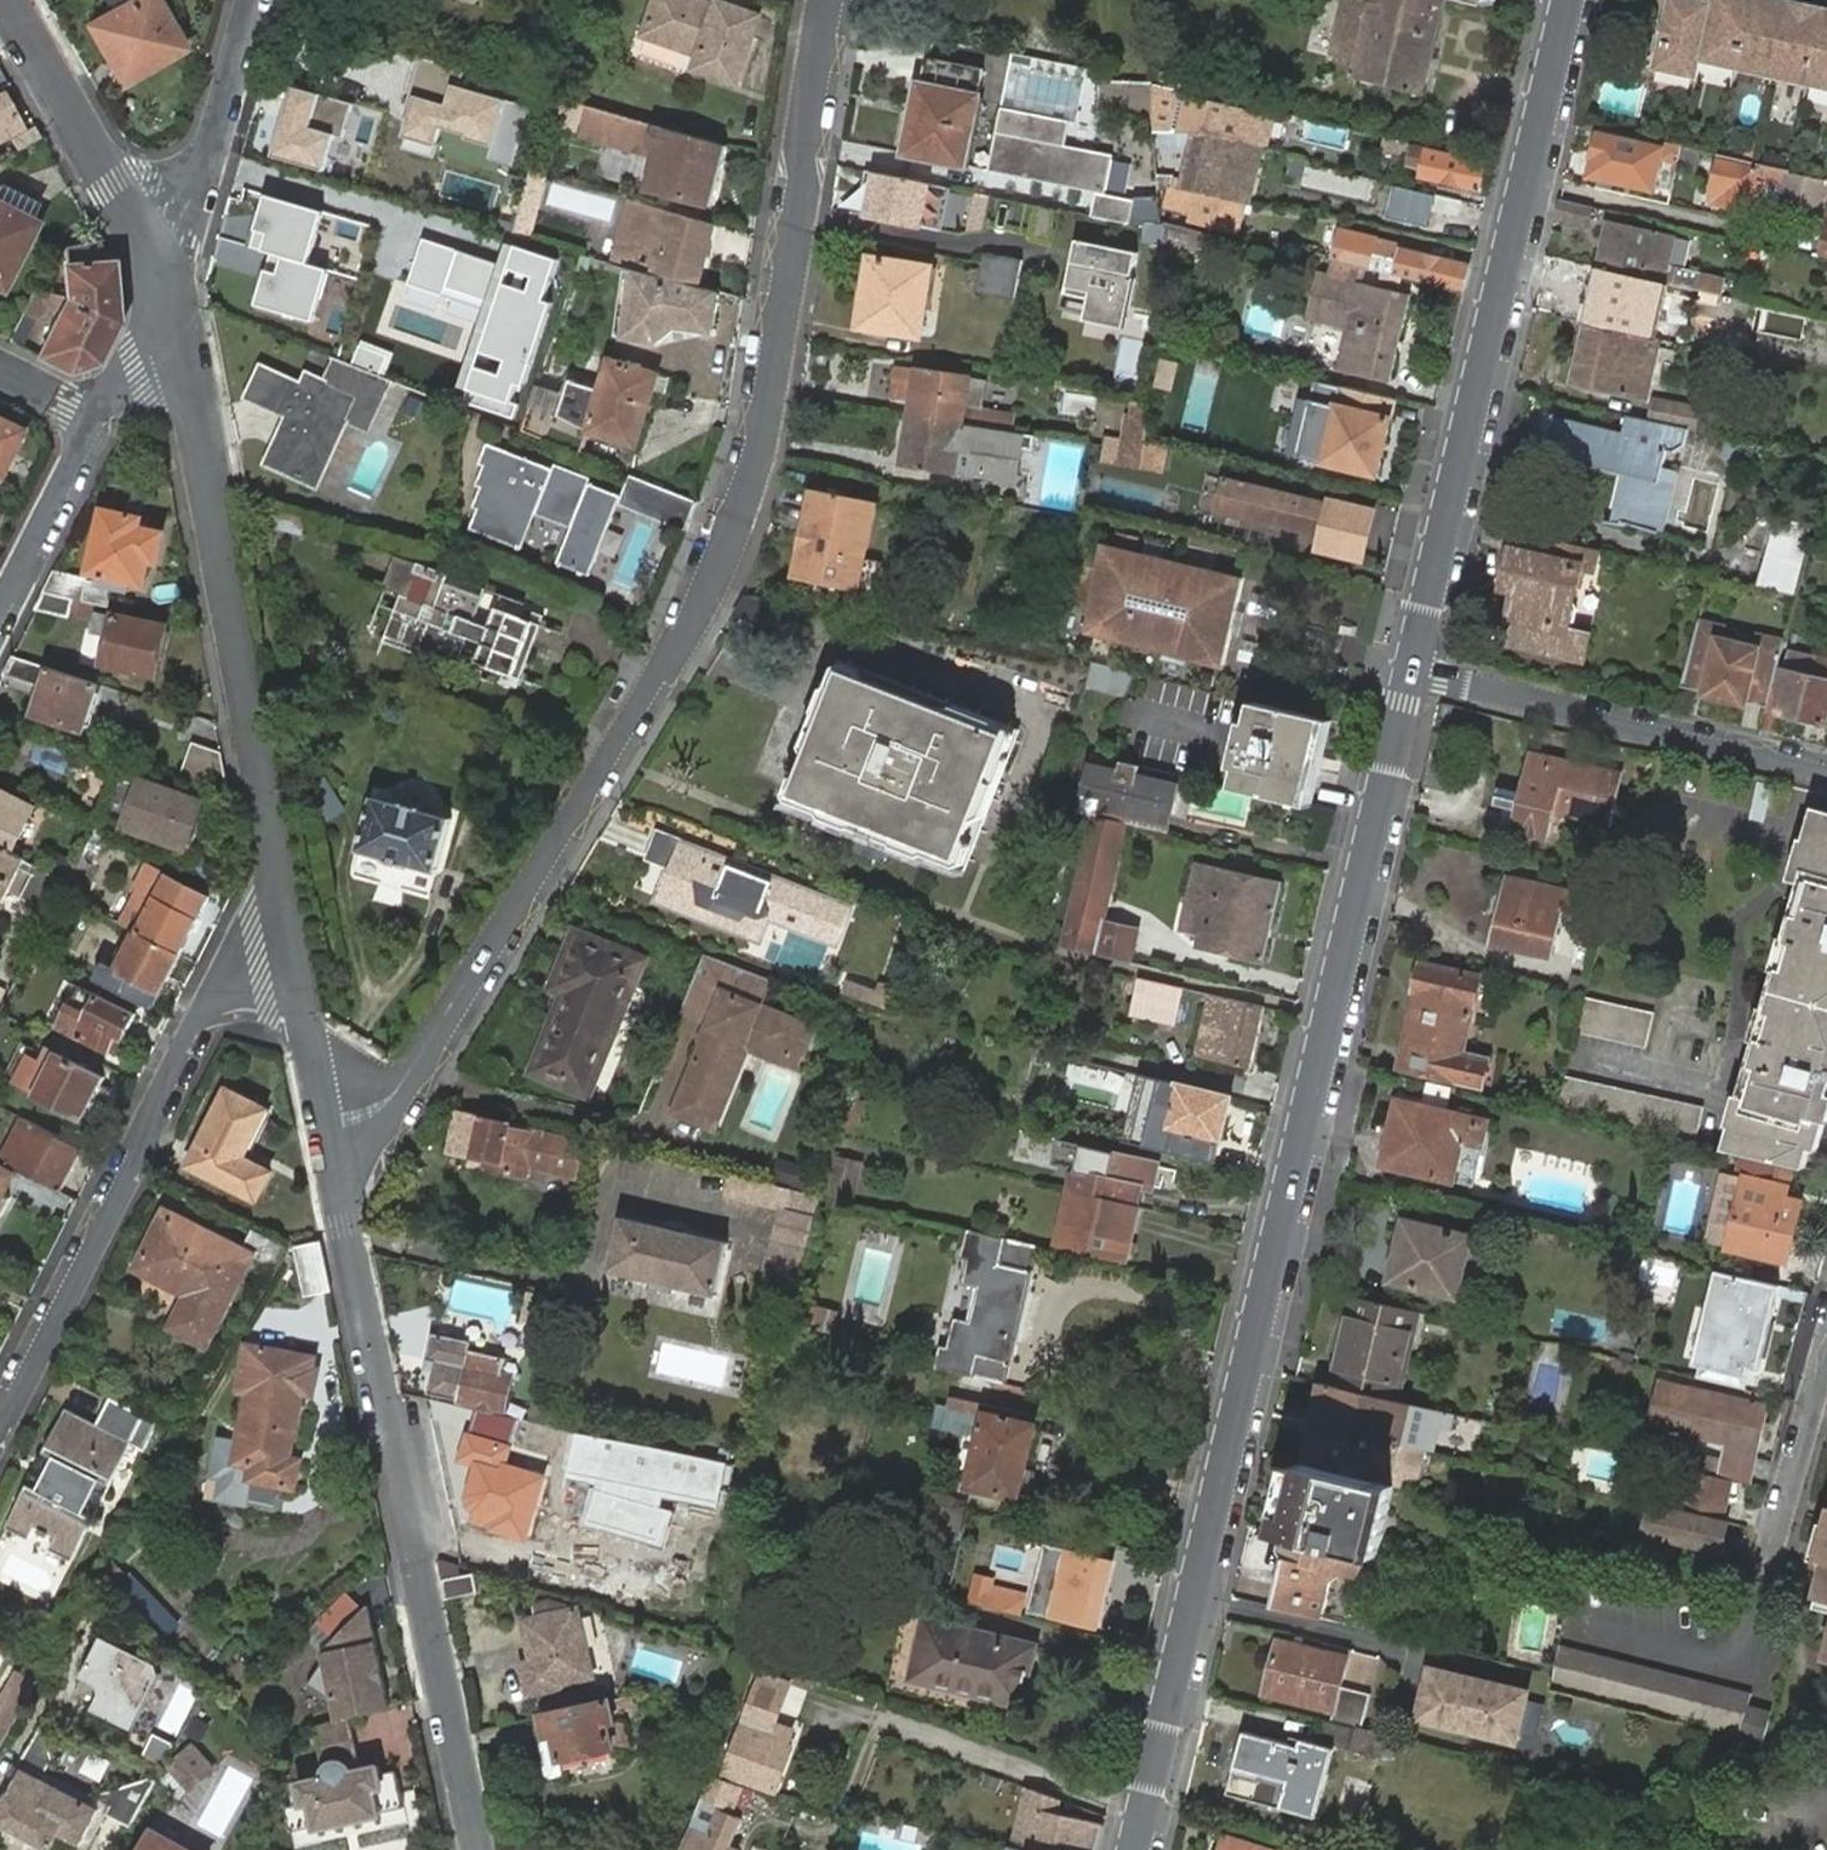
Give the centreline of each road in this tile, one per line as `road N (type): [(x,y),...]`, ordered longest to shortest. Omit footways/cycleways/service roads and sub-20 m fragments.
road 1 (residential): [(320,1122),(359,1115),(395,1090),(723,556),(754,477),(778,370),(826,0)]
road 2 (tertiary): [(1134,1849),(1406,671)]
road 3 (residential): [(478,1849),(320,1122)]
road 4 (tertiary): [(1406,671),(1563,0)]
road 5 (residential): [(288,950),(181,348)]
road 6 (residential): [(288,950),(249,969),(205,1020),(0,1425)]
road 7 (residential): [(1593,1628),(1745,1666),(1826,1368)]
road 8 (residential): [(1406,671),(1826,773)]
road 9 (residential): [(142,235),(5,0)]
road 10 (residential): [(142,235),(196,185),(256,0)]
road 11 (residential): [(93,414),(0,601)]
road 12 (residential): [(320,1122),(288,950)]
road 13 (residential): [(181,348),(142,235)]

